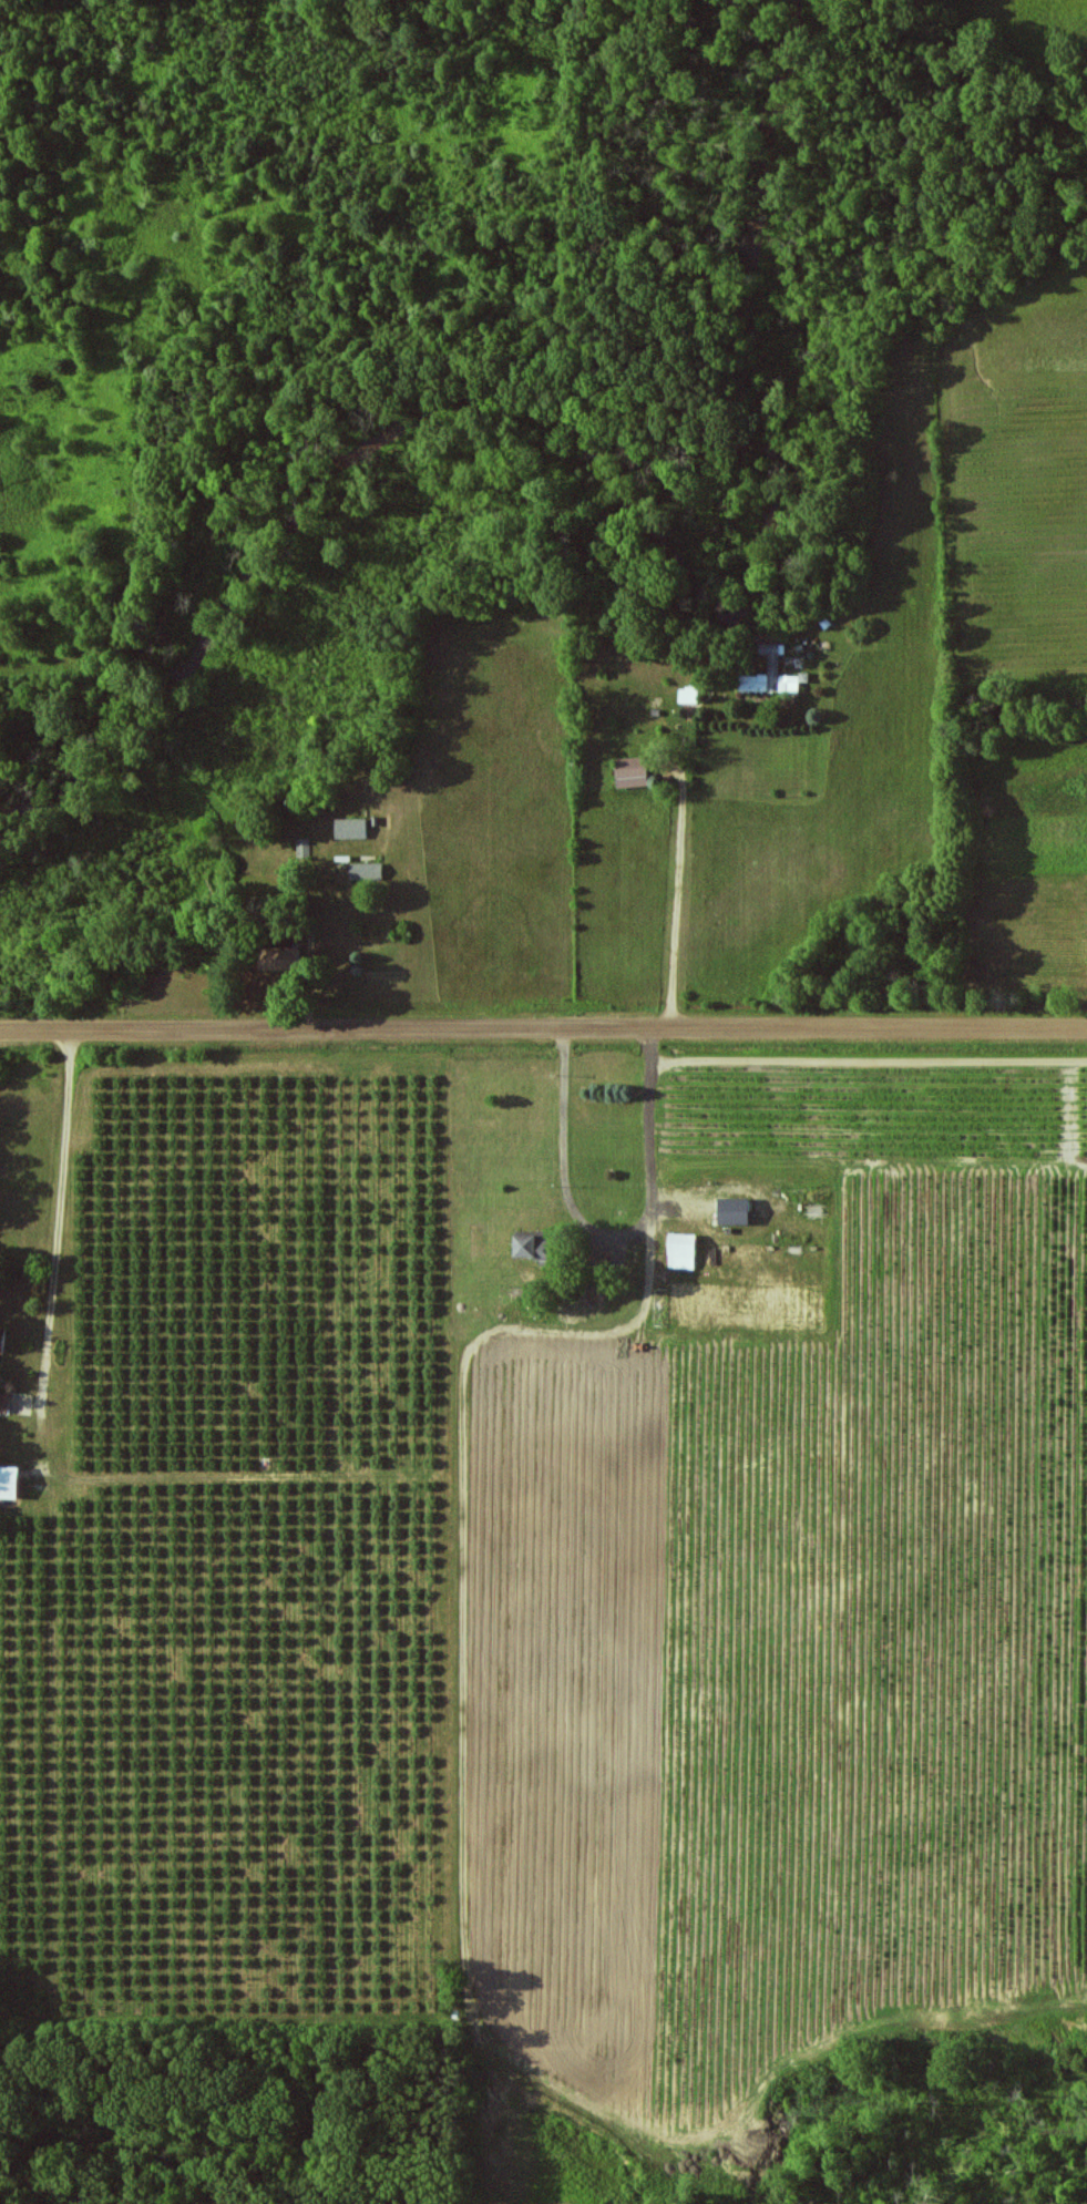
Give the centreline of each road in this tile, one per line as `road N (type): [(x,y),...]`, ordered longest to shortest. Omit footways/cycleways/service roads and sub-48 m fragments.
road 1 (tertiary): [(0,1031),(1086,1032)]
road 2 (track): [(74,1031),(81,1074),(41,1436)]

